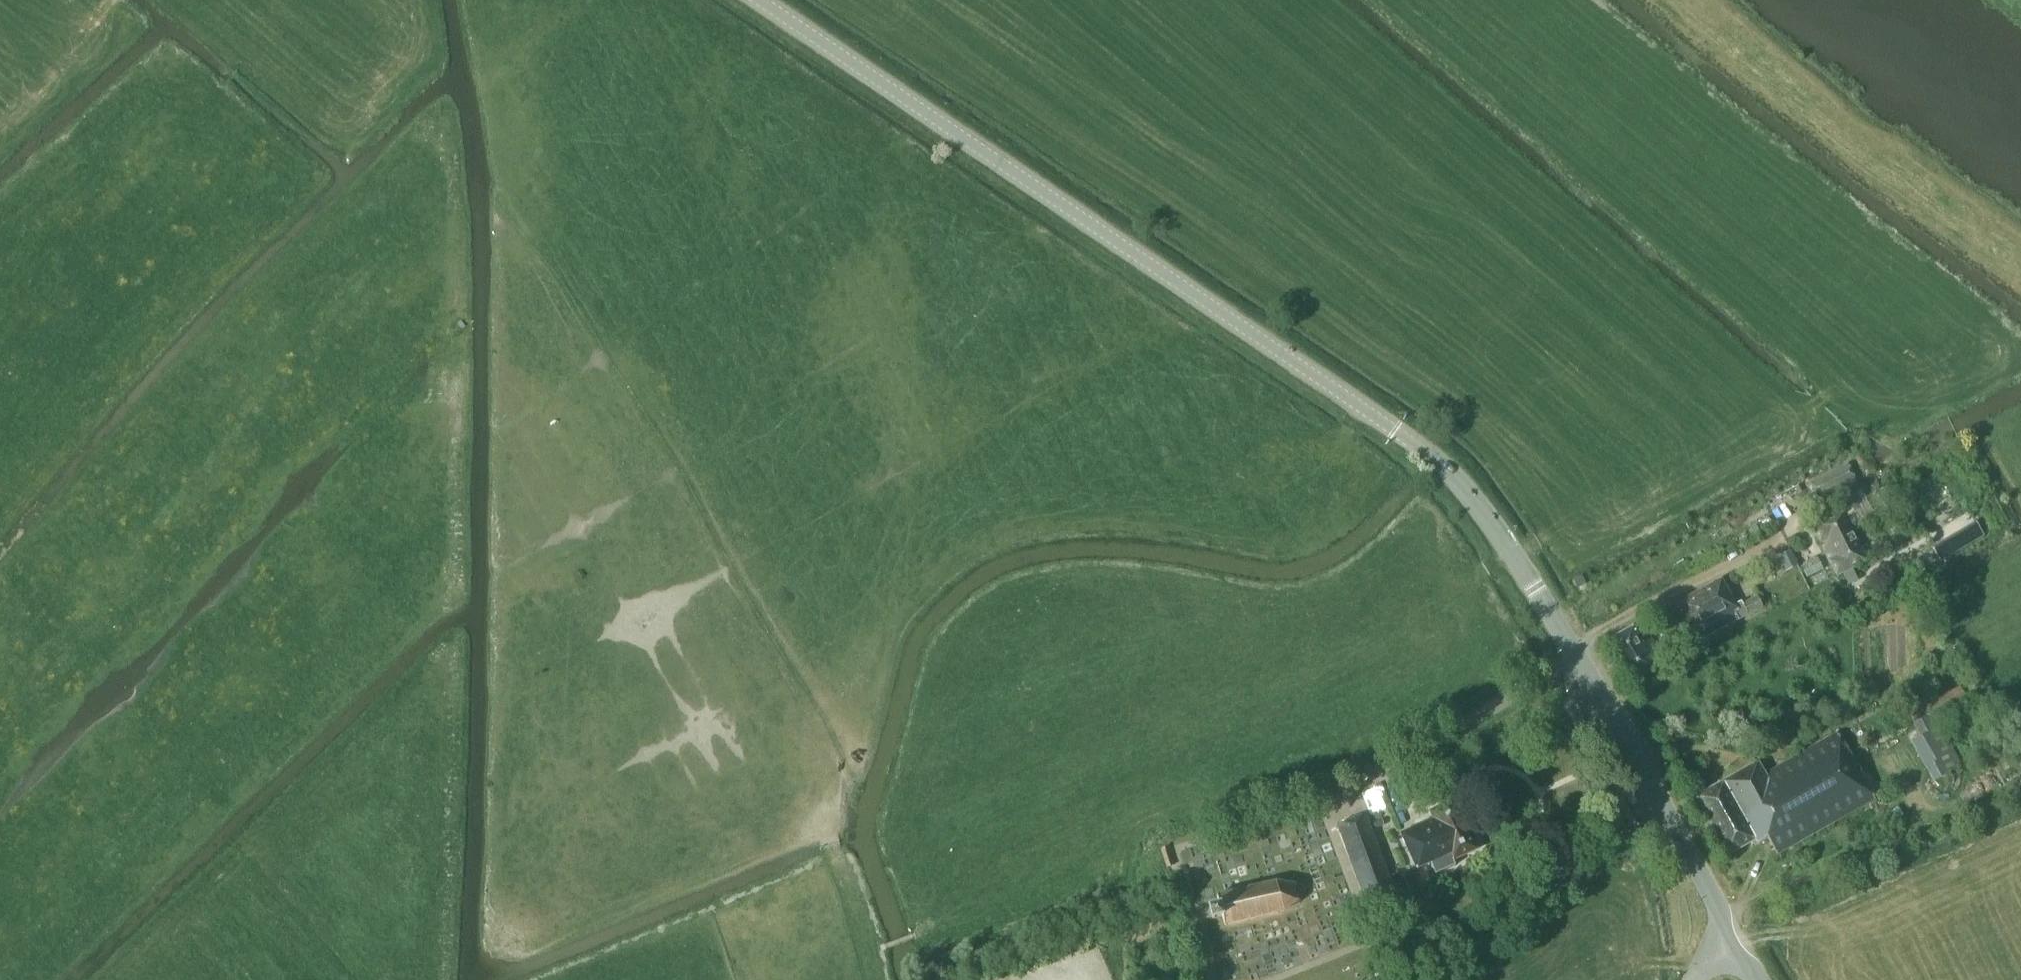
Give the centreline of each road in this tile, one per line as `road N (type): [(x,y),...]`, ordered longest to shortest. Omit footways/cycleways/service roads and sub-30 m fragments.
road 1 (tertiary): [(1726,947),(1716,902),(1572,647),(1492,522),(1432,454),(762,0)]

